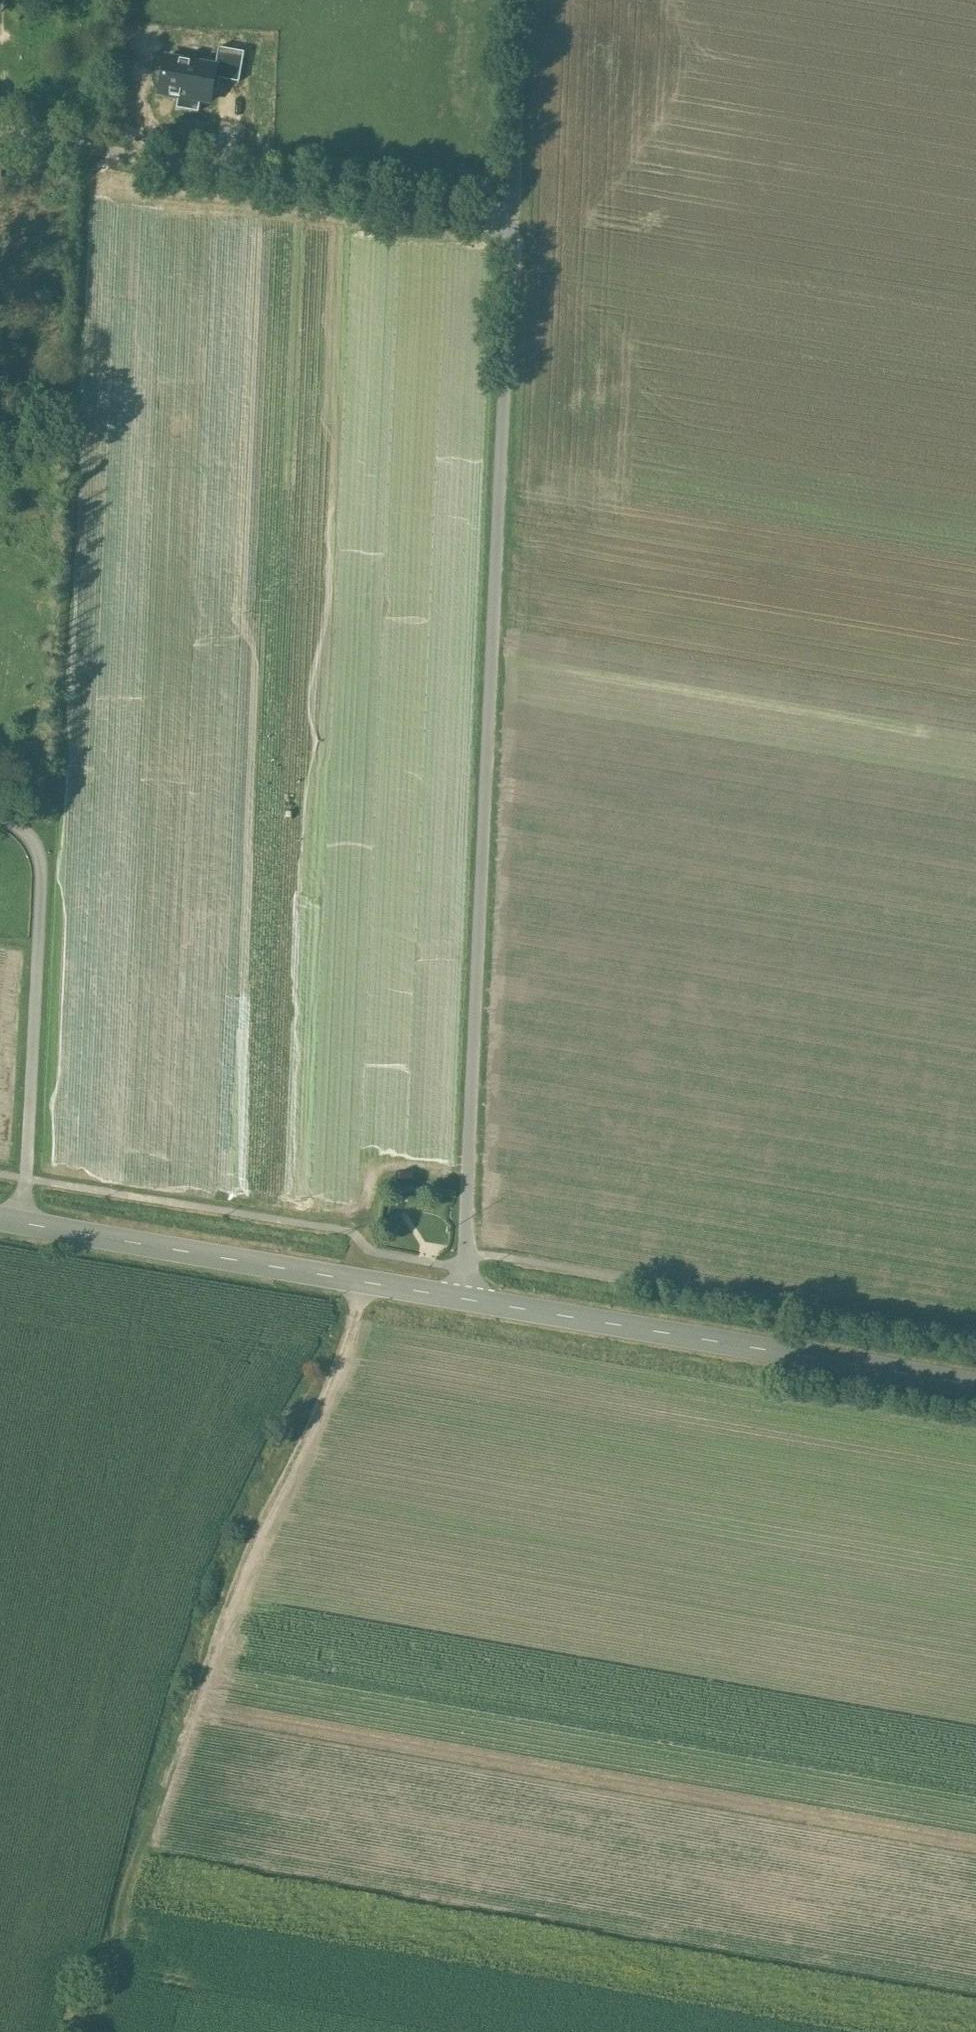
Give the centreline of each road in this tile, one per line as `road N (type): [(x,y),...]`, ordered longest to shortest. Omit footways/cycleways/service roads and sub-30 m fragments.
road 1 (unclassified): [(464,1298),(522,0)]
road 2 (track): [(365,1282),(354,1321),(270,1463),(210,1609),(82,2031)]
road 3 (tertiary): [(464,1298),(975,1385)]
road 4 (tertiary): [(0,1218),(464,1298)]

